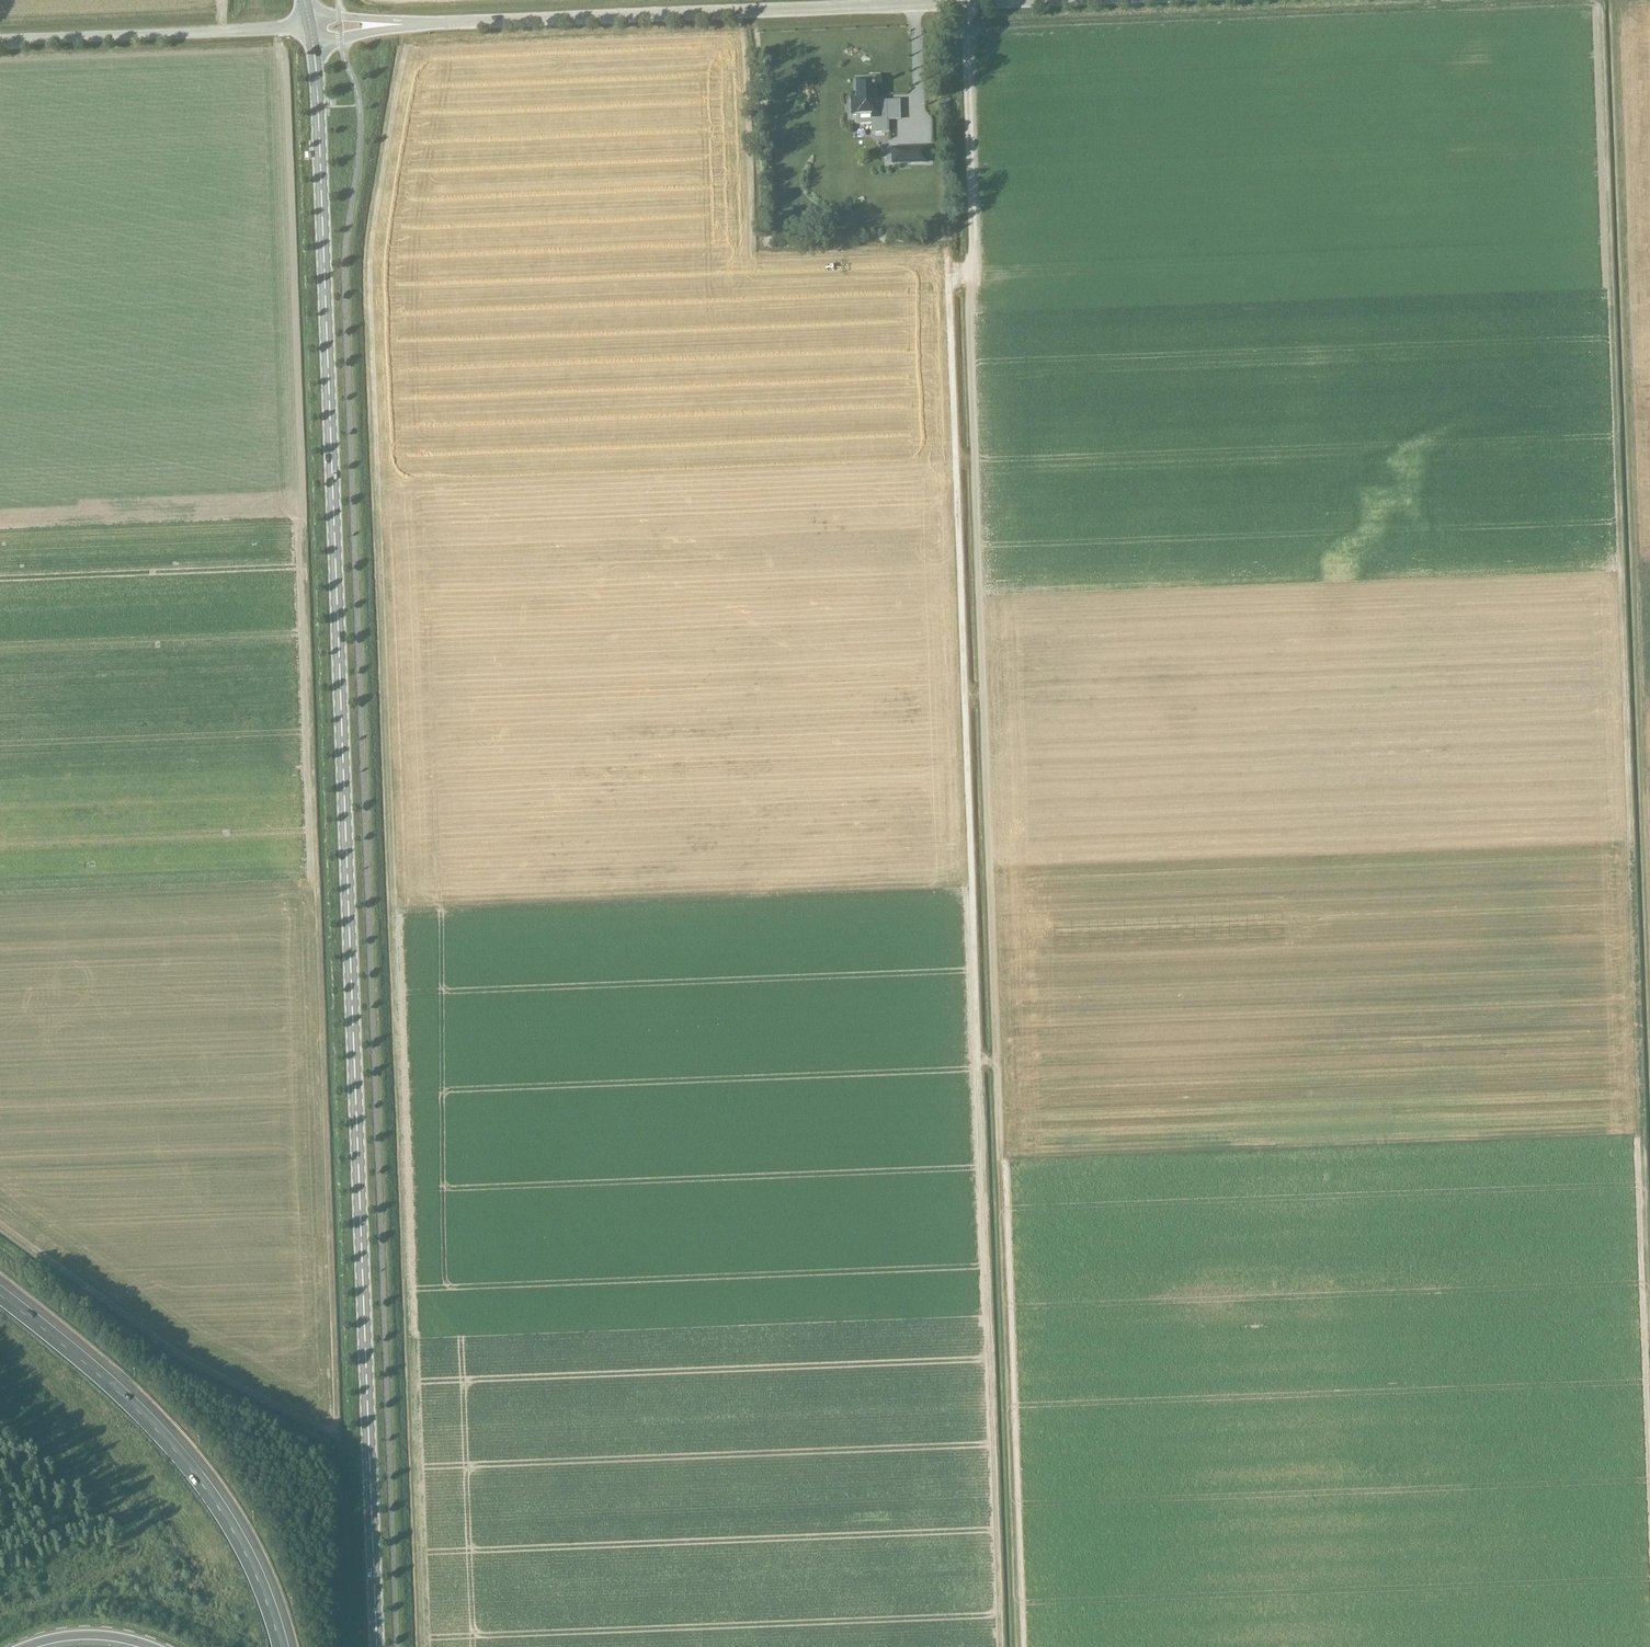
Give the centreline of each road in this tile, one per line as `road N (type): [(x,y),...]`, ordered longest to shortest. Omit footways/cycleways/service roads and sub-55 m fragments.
road 1 (tertiary): [(376,1646),(312,38)]
road 2 (track): [(978,1081),(947,250)]
road 3 (unclassified): [(376,26),(1037,0)]
road 4 (motorway): [(280,1646),(241,1544),(191,1469),(121,1395),(0,1295)]
road 5 (unclassified): [(0,40),(302,27)]
road 6 (track): [(964,3),(974,270),(948,271)]
road 7 (motorway): [(25,1646),(81,1635),(152,1646)]

